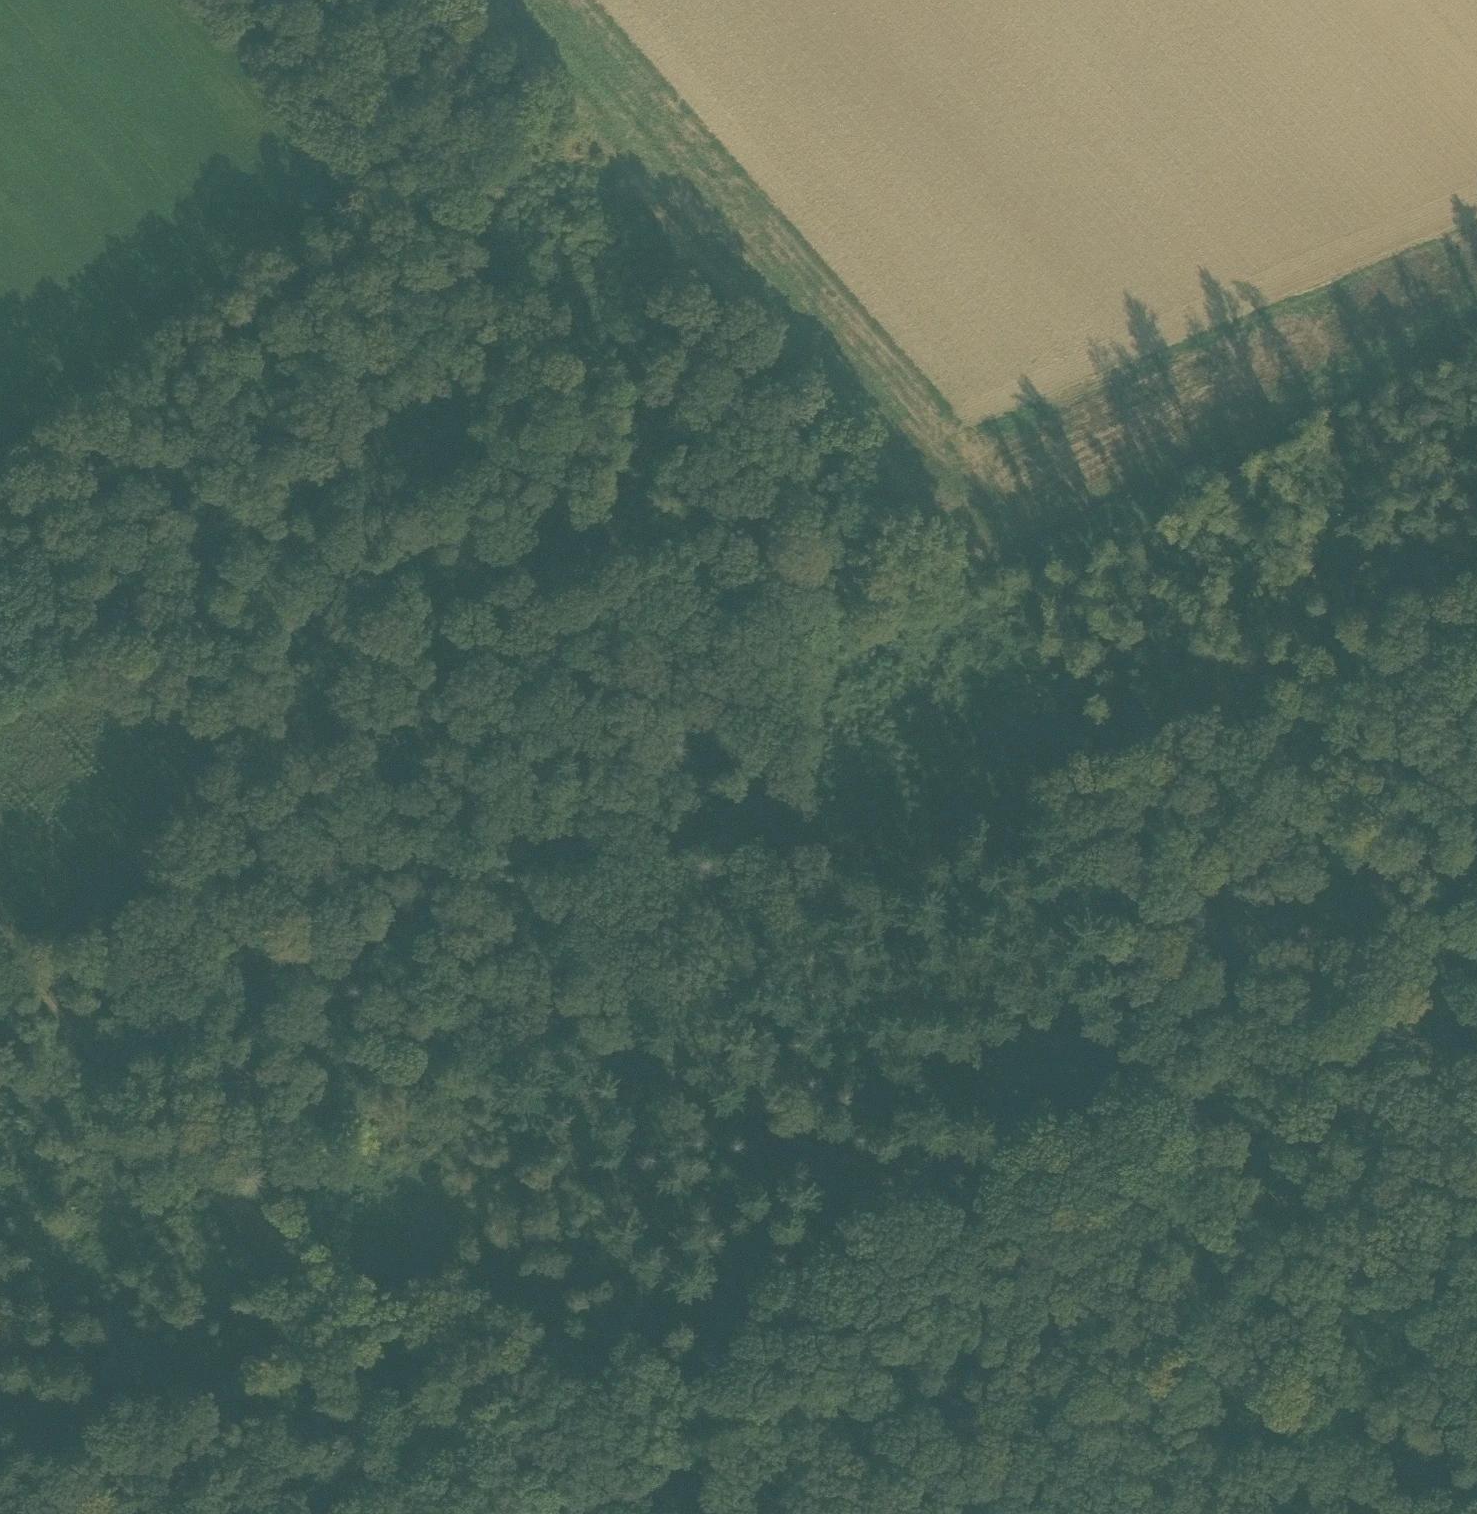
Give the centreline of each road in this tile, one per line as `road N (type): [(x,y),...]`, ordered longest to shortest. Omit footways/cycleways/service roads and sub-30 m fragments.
road 1 (track): [(0,932),(500,1513)]

